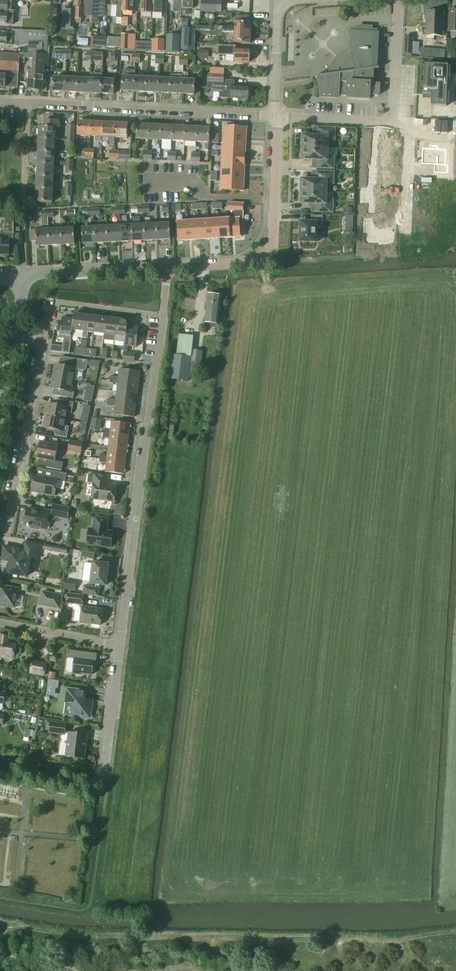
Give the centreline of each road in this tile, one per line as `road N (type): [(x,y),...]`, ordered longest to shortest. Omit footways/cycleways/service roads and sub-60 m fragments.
road 1 (residential): [(119,646),(163,316)]
road 2 (residential): [(277,117),(0,102)]
road 3 (unclassified): [(277,117),(270,254),(168,267)]
road 4 (residential): [(6,529),(44,343)]
road 5 (unclassified): [(24,277),(168,267)]
road 6 (residential): [(393,122),(398,0)]
road 7 (residential): [(119,646),(0,623)]
road 8 (residential): [(105,766),(119,646)]

